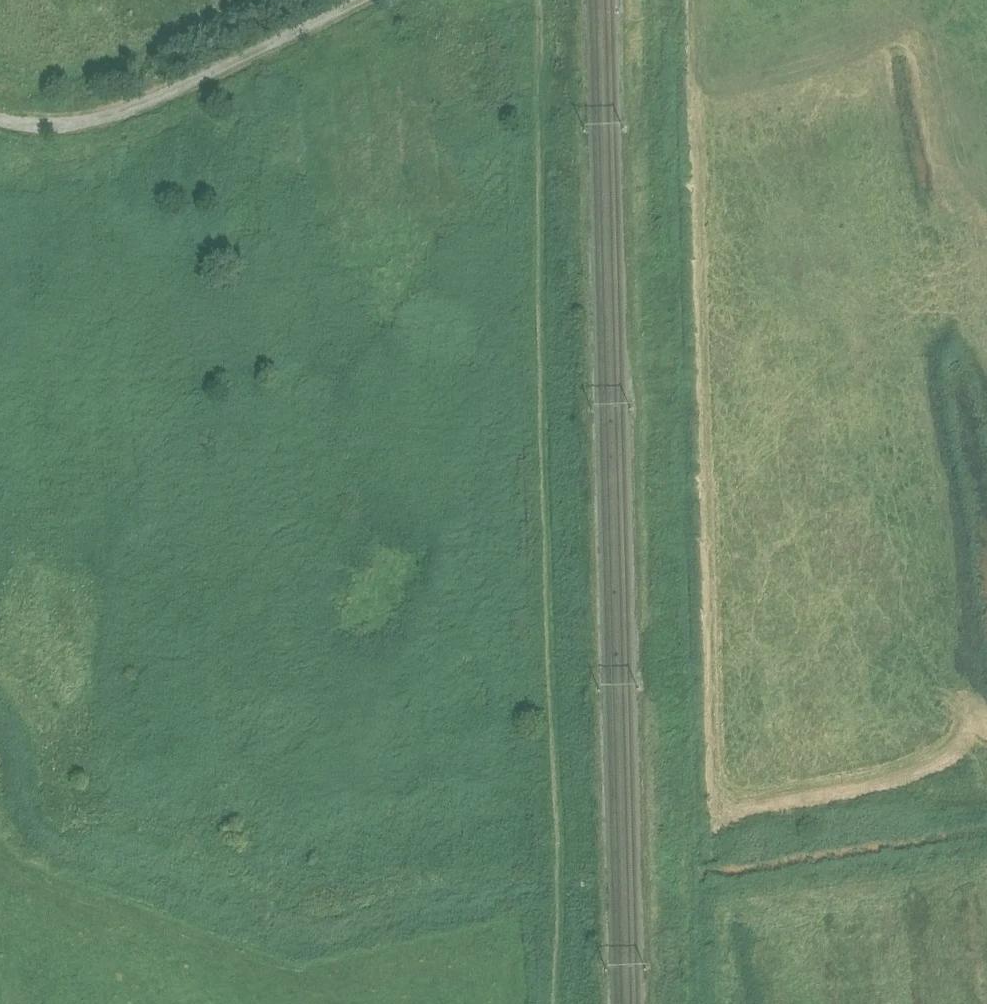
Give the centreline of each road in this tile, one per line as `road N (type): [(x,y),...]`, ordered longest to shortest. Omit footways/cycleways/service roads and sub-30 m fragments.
road 1 (track): [(0,123),(39,136),(181,84),(362,0)]

